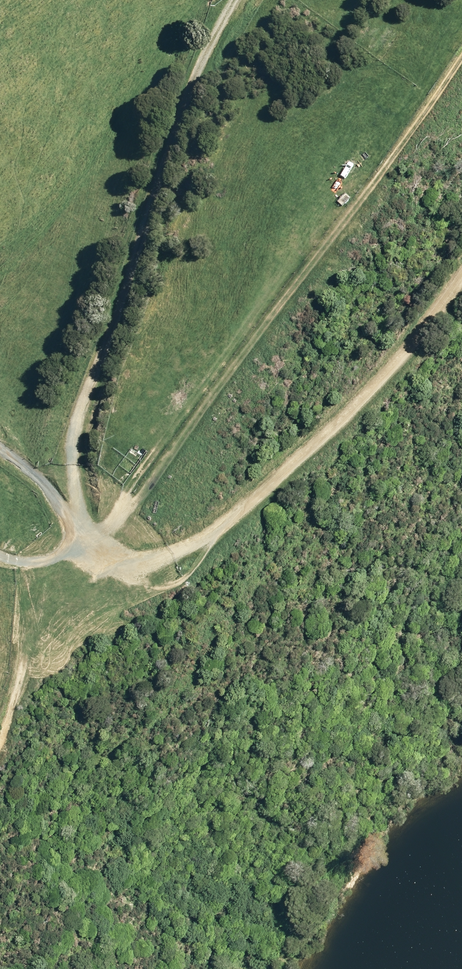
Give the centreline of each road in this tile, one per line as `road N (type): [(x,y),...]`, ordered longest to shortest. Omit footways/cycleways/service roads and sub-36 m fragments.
road 1 (track): [(234,0),(197,72),(77,413),(74,524)]
road 2 (track): [(78,535),(123,556),(147,558),(211,533),(362,396),(461,275)]
road 3 (track): [(27,563),(26,640),(0,738)]

